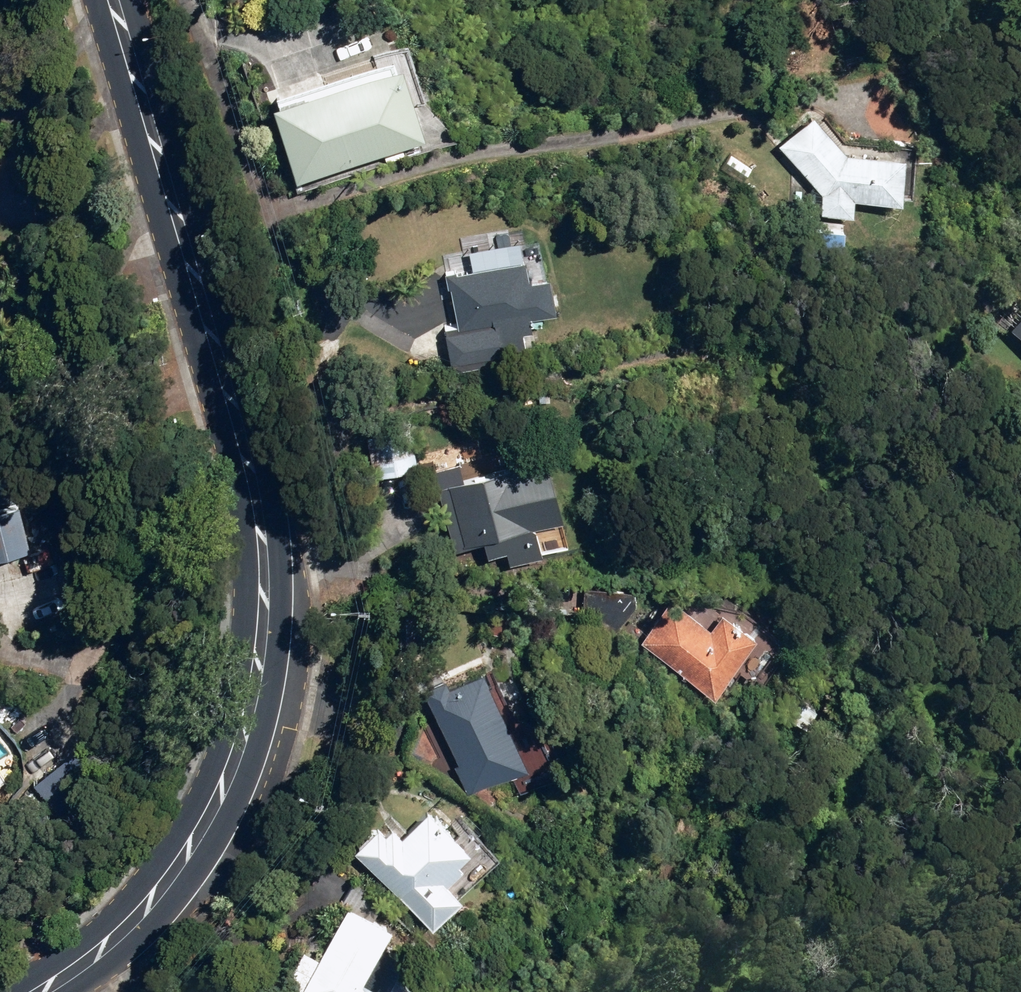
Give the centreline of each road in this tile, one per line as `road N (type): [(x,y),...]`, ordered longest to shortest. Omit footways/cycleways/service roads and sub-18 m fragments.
road 1 (secondary): [(39,991),(108,946),(206,819),(242,745),(267,597),(246,455),(113,0)]

